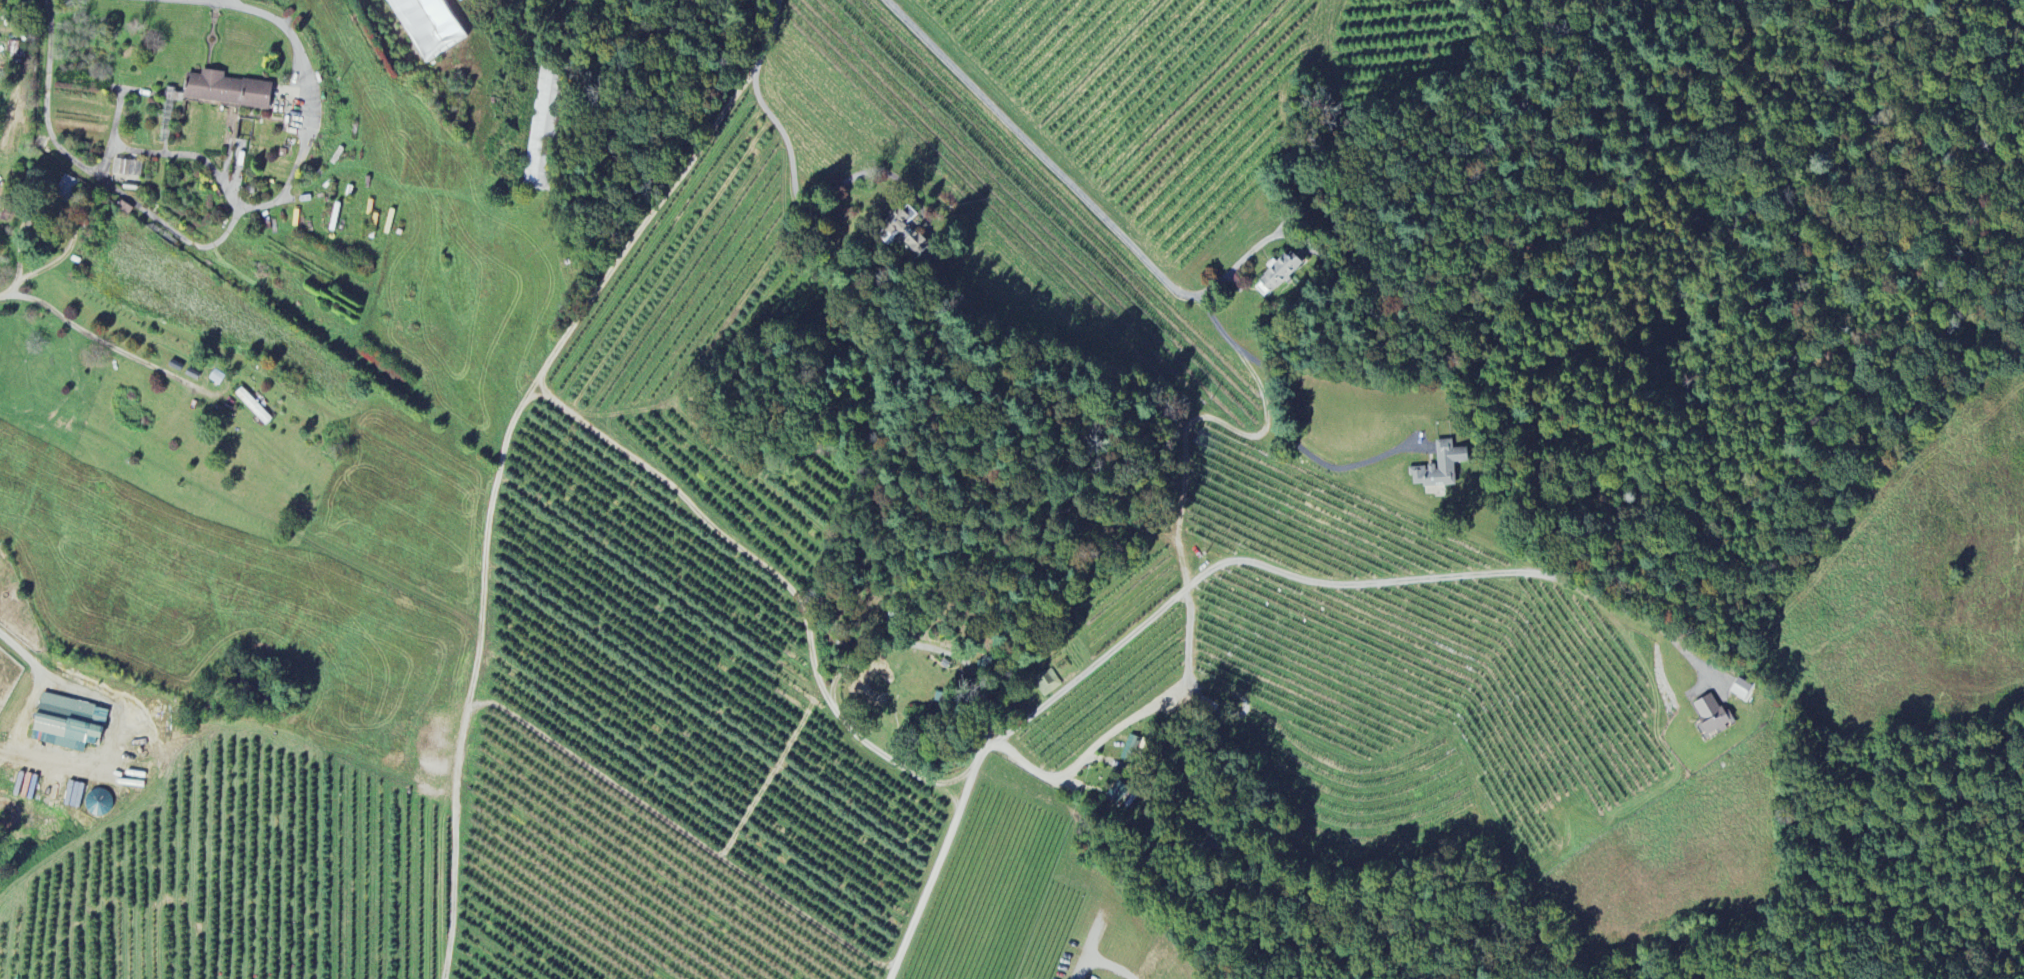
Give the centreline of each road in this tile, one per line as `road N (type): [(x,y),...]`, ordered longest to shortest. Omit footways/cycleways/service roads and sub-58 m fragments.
road 1 (residential): [(889,978),(980,758),(1231,558),(1326,582),(1548,575),(1647,622),(1716,672)]
road 2 (residential): [(875,0),(1086,210),(1257,365),(1272,412),(1313,459),(1350,468),(1416,440)]
road 3 (residential): [(0,298),(41,303),(215,398)]
road 4 (residential): [(963,91),(1042,116),(1074,159),(1049,174)]

